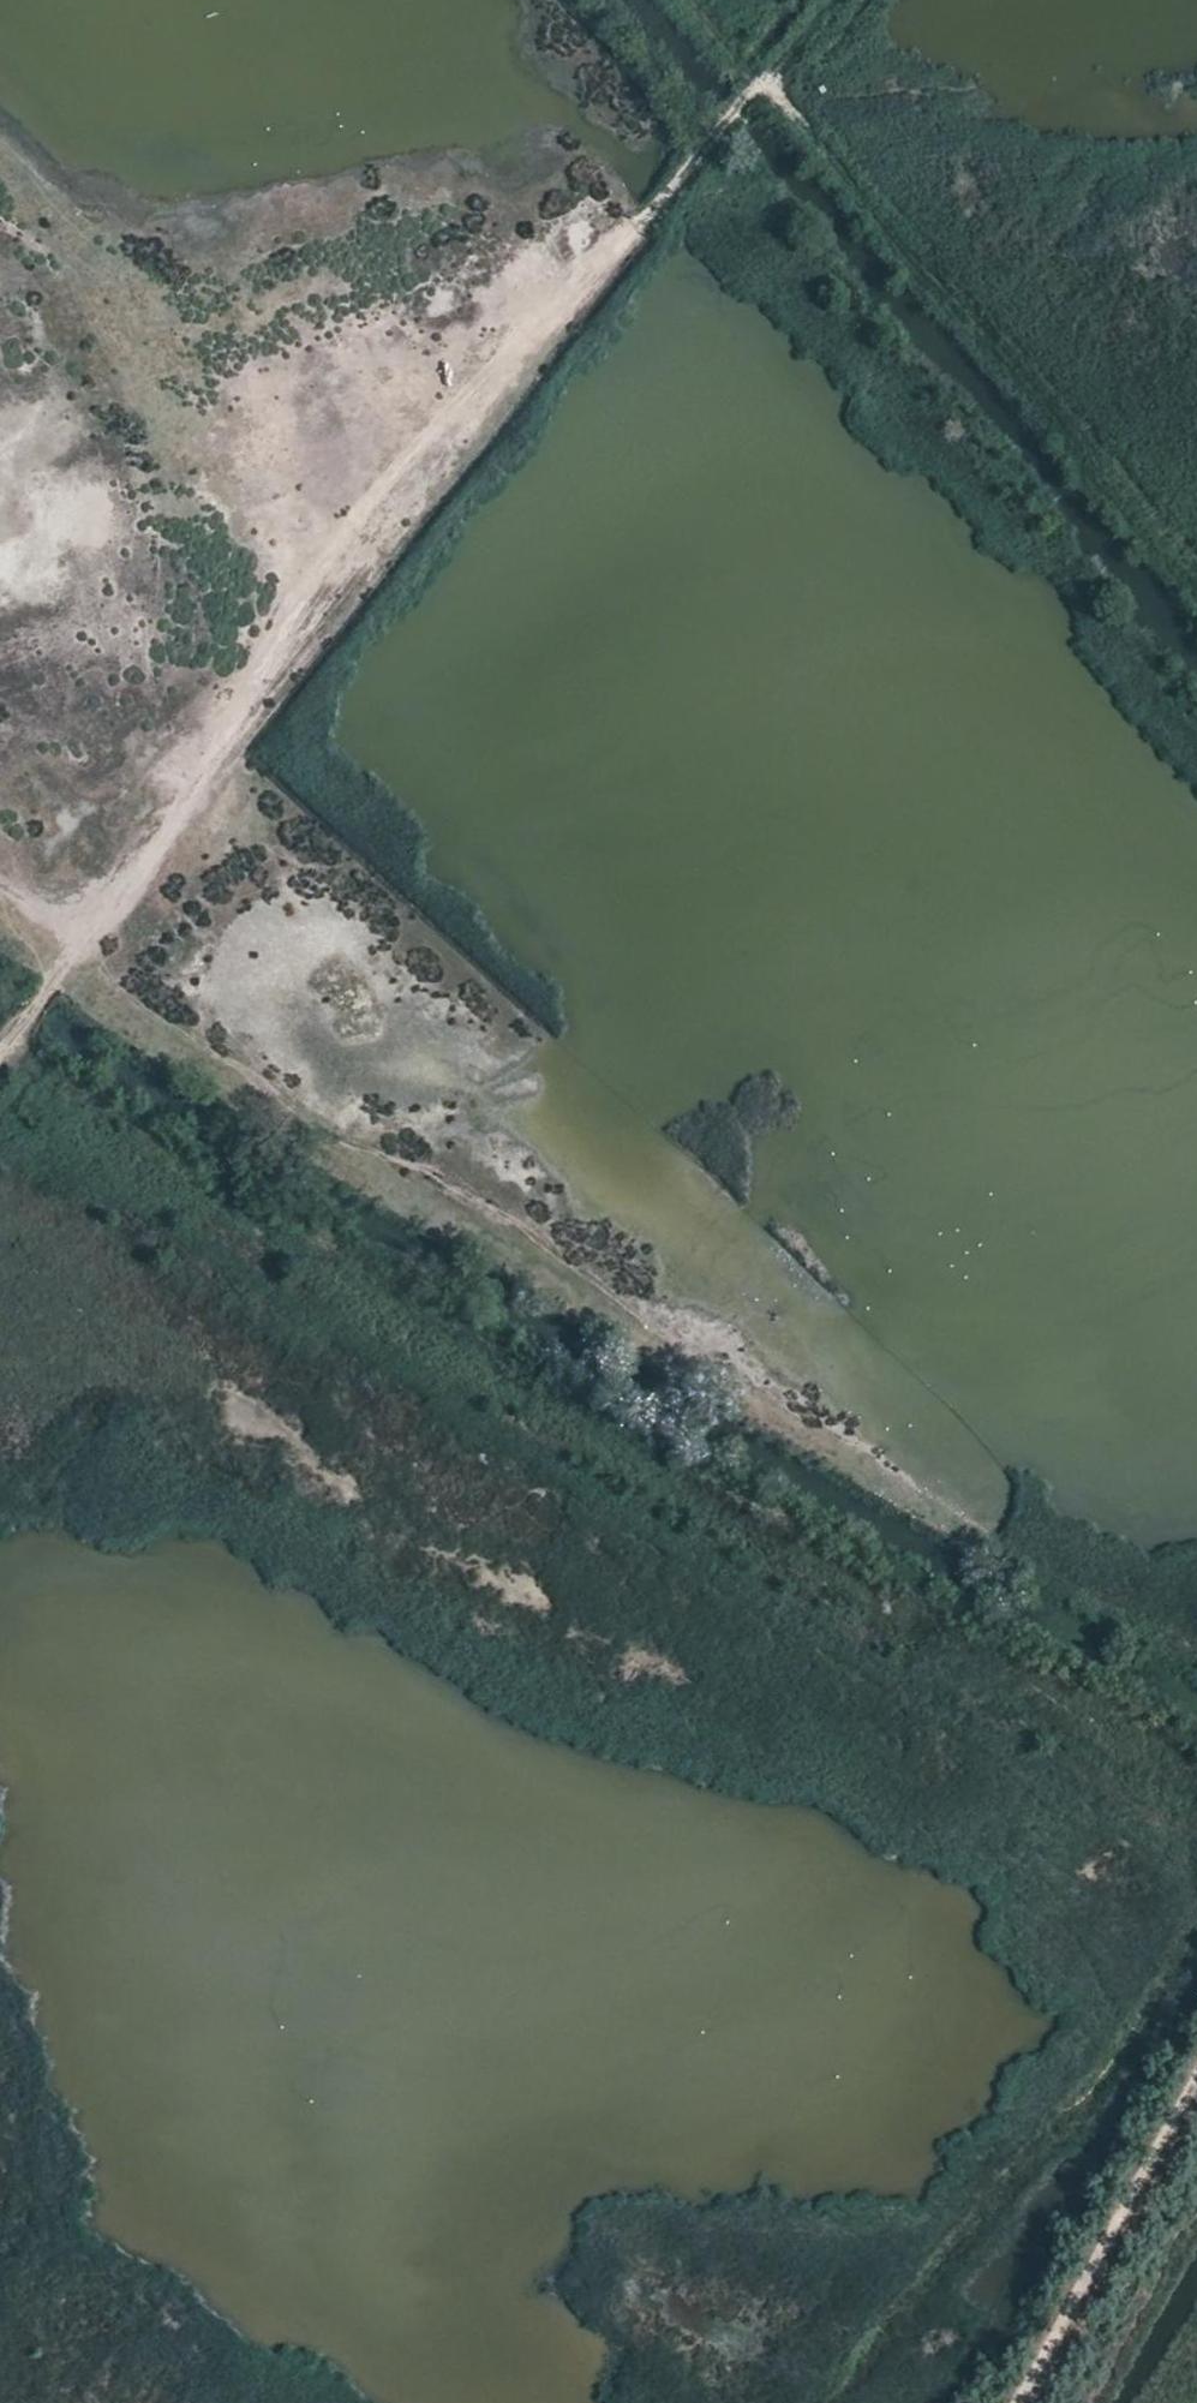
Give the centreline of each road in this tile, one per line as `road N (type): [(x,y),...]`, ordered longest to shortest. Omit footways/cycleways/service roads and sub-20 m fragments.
road 1 (track): [(0,1050),(638,228),(830,0)]
road 2 (track): [(1012,2402),(1196,2068)]

